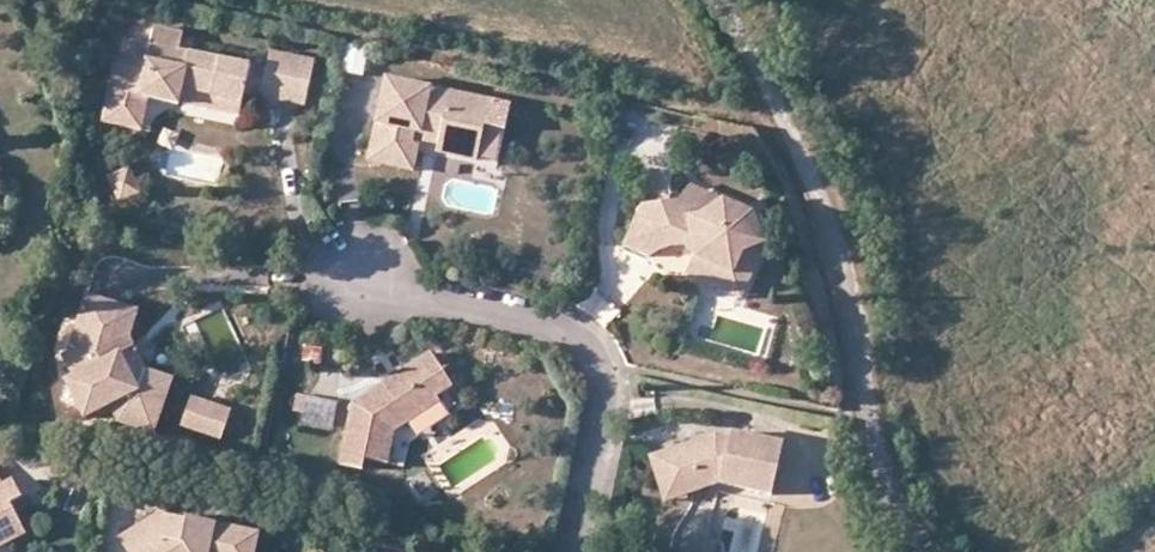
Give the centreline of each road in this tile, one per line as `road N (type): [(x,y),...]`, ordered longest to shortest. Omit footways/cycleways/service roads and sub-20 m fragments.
road 1 (residential): [(924,551),(888,503),(858,335),(820,197),(764,83),(710,0)]
road 2 (residential): [(578,551),(606,393),(565,334),(365,286)]

